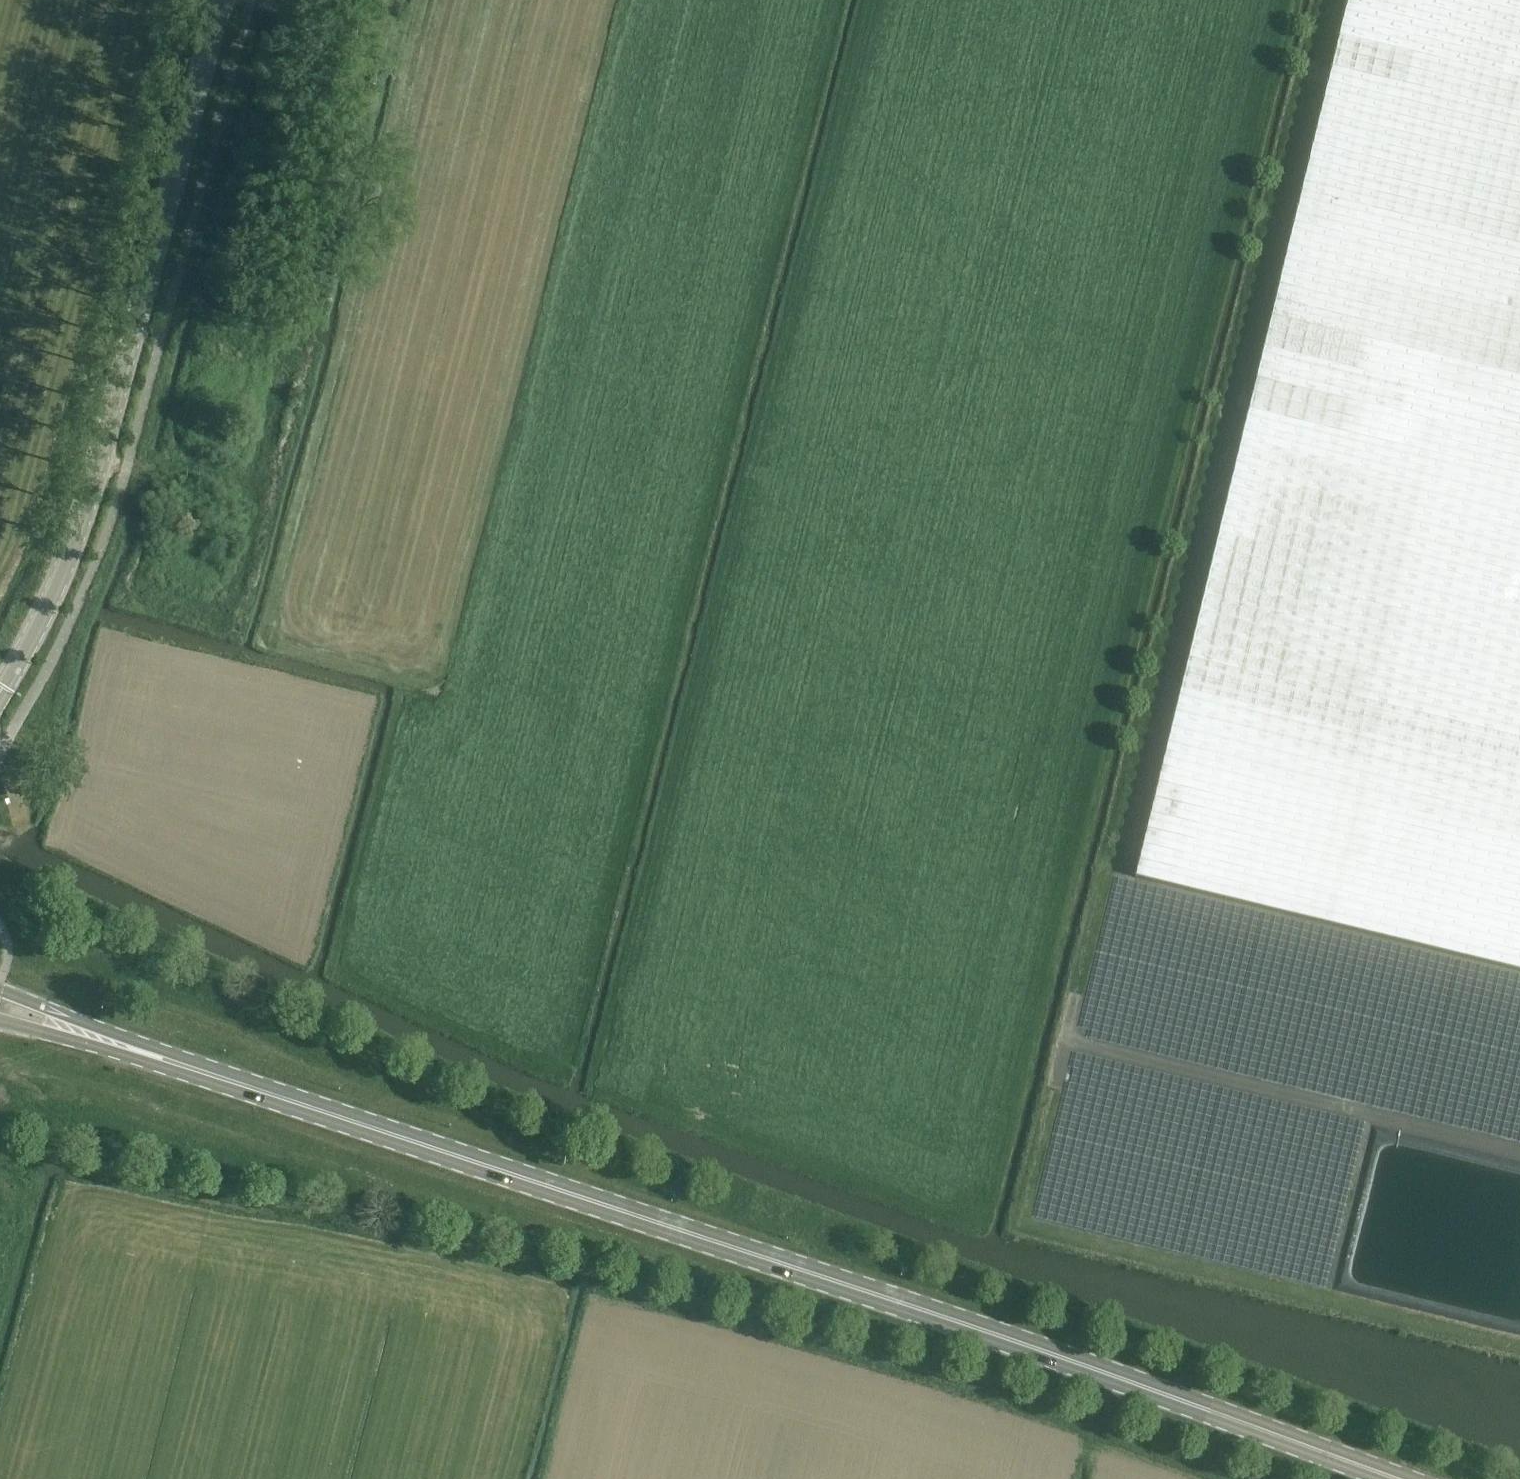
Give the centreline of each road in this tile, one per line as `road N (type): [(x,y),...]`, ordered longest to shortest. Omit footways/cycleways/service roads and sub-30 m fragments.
road 1 (primary): [(1400,1478),(92,1037)]
road 2 (tertiary): [(0,694),(86,510),(232,0)]

